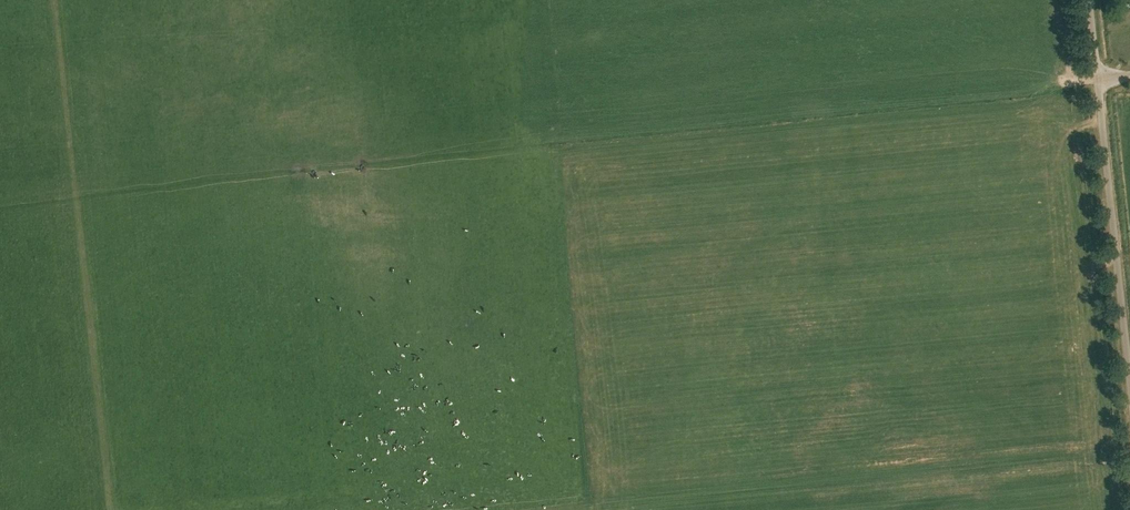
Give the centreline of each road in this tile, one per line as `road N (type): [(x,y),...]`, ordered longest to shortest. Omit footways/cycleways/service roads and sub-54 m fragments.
road 1 (unclassified): [(1129,380),(1089,0)]

